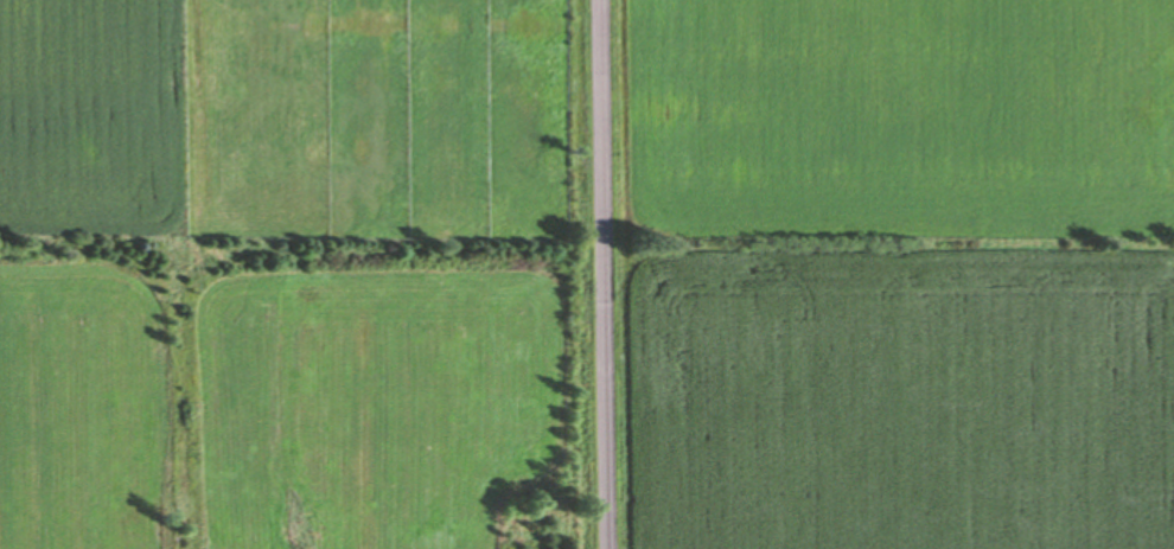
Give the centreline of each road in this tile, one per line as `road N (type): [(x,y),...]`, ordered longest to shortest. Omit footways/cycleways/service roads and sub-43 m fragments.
road 1 (residential): [(609,548),(601,0)]

